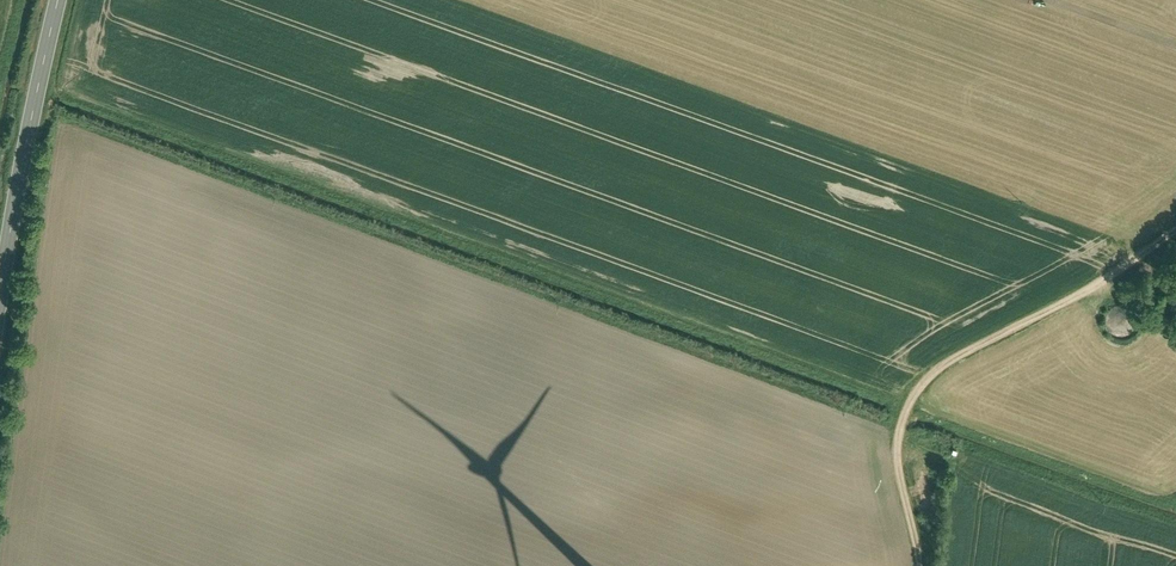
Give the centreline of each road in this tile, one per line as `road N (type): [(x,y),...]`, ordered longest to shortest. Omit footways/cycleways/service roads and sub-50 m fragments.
road 1 (track): [(1175,230),(912,390),(894,455),(918,565)]
road 2 (secondary): [(58,0),(0,295)]

